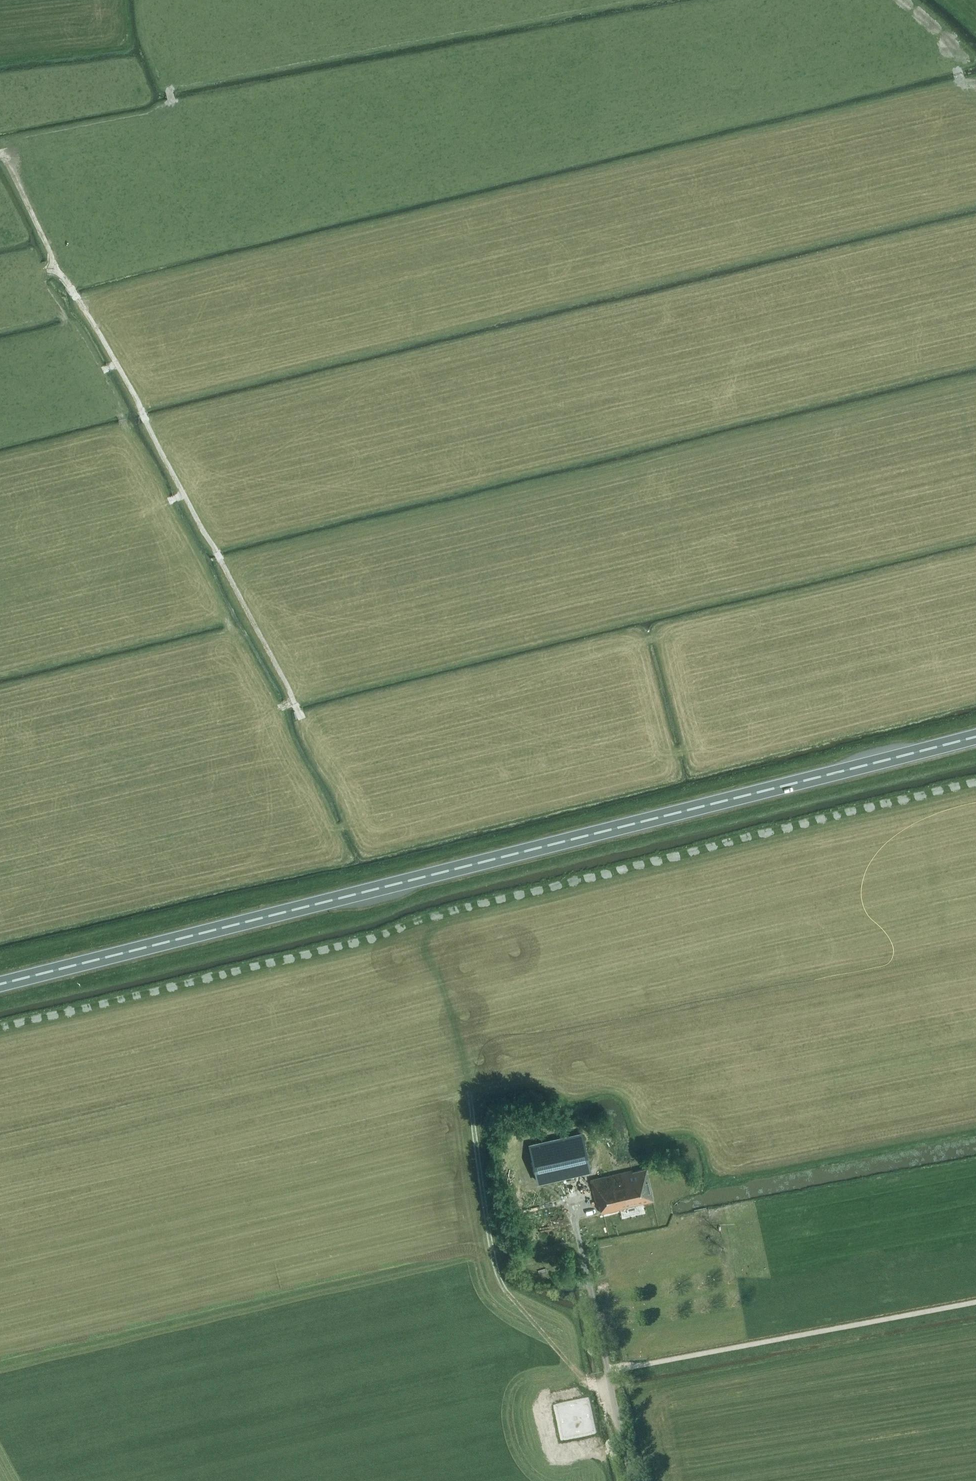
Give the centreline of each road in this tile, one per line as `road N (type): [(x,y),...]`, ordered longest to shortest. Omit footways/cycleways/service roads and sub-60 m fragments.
road 1 (trunk): [(0,983),(975,735)]
road 2 (unclassified): [(631,1480),(589,1280)]

